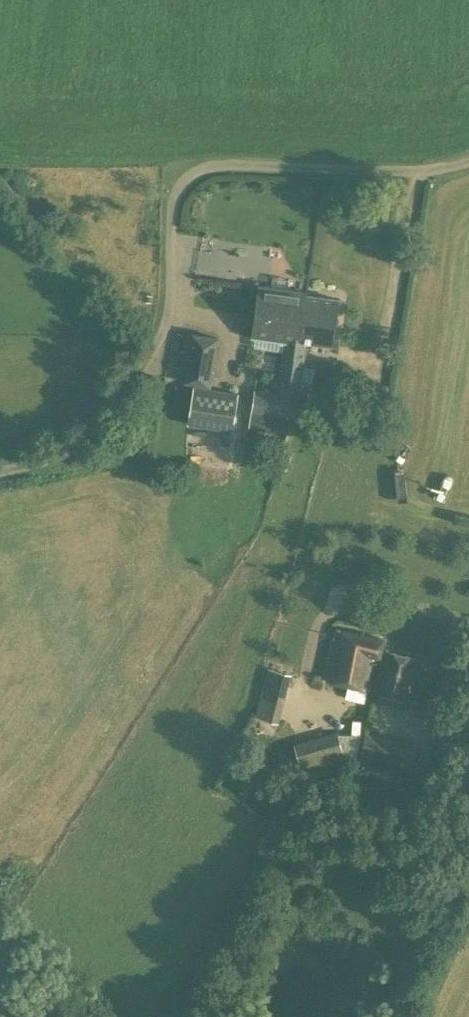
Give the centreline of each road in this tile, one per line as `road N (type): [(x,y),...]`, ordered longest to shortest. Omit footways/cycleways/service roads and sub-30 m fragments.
road 1 (unclassified): [(468,160),(410,170),(198,167),(174,199),(167,315),(156,337),(58,454),(0,468)]

